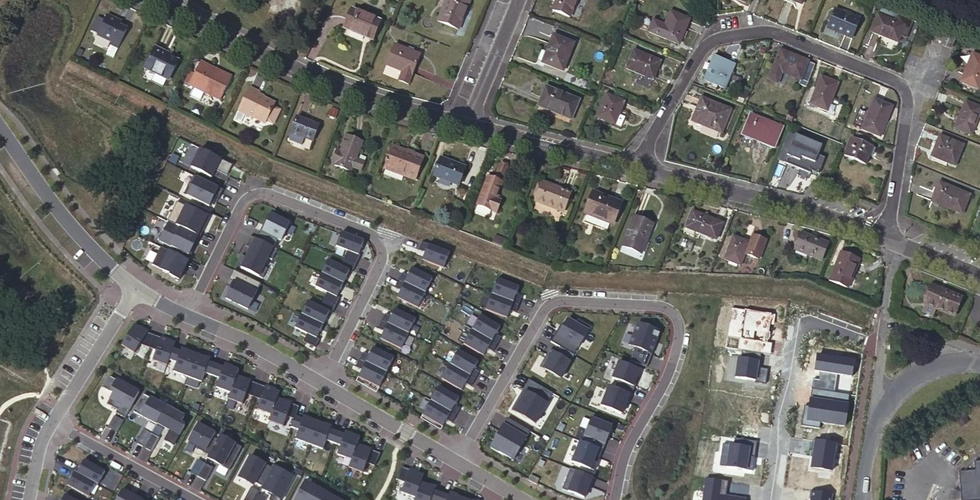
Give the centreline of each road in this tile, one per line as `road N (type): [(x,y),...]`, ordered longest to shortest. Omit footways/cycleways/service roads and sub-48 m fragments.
road 1 (residential): [(638,170),(710,42),(779,34),(899,83),(907,96),(892,242)]
road 2 (residential): [(615,499),(625,454),(676,351),(679,326),(661,307),(559,302),(545,309),(457,460)]
road 3 (residential): [(322,382),(382,258),(369,233),(269,196),(246,198),(186,315)]
road 4 (residential): [(154,0),(297,71),(463,126)]
road 5 (residential): [(638,170),(892,242)]
road 6 (residential): [(883,346),(816,323),(797,330),(770,499)]
road 7 (residential): [(0,125),(67,219),(136,286)]
road 8 (residential): [(463,126),(638,170)]
road 9 (residential): [(52,422),(197,499)]
road 10 (residential): [(136,286),(52,422)]
road 11 (residential): [(322,382),(457,460)]
road 12 (residential): [(186,315),(322,382)]
road 13 (residential): [(463,126),(511,0)]

